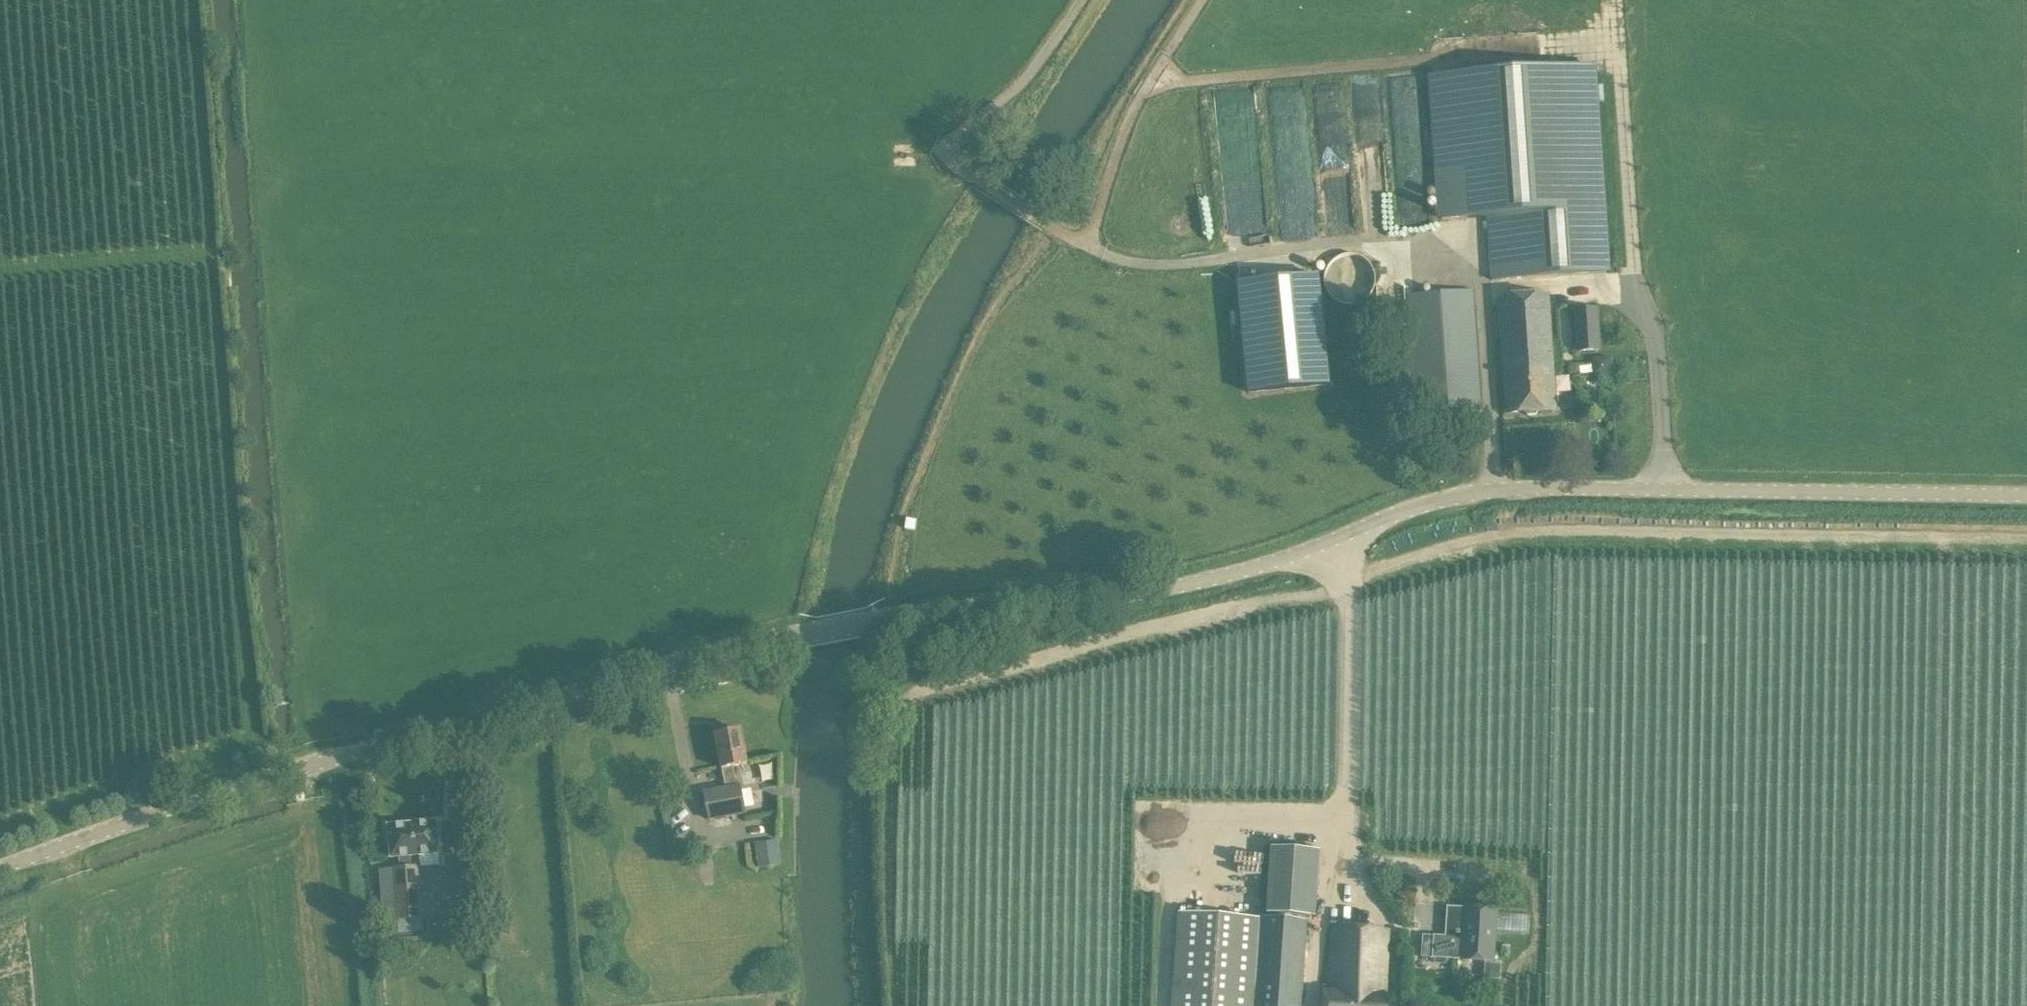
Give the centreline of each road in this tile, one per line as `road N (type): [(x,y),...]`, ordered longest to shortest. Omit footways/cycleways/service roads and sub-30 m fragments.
road 1 (unclassified): [(2026,493),(1523,484),(1414,505),(1332,540),(1169,589),(936,609),(869,623)]
road 2 (unclassified): [(810,634),(699,655),(260,782),(0,870)]
road 3 (track): [(1102,255),(957,166),(947,151),(949,139),(1029,74),(1081,0)]
road 4 (track): [(1147,84),(1432,58)]
road 5 (track): [(1086,245),(1132,113),(1202,0)]

